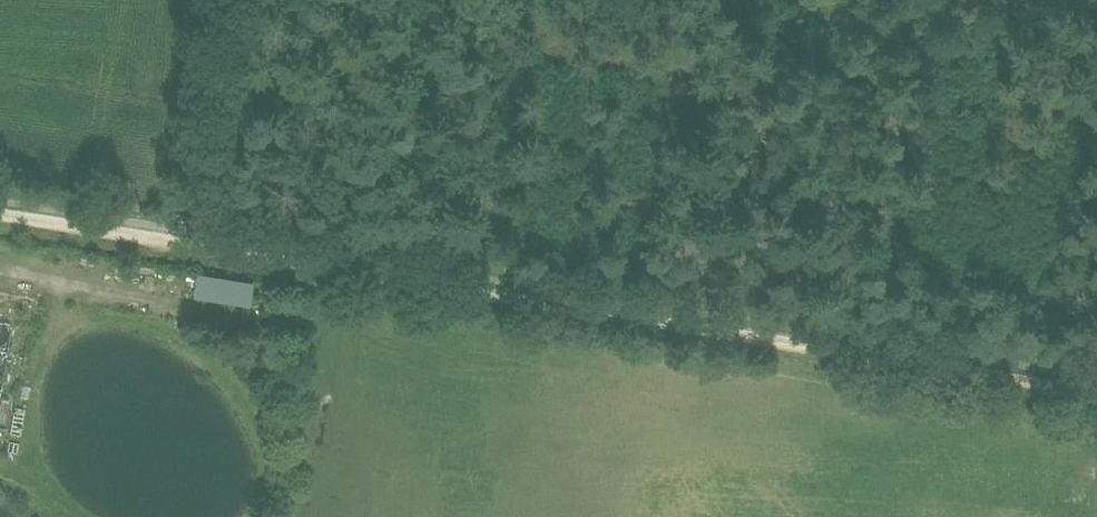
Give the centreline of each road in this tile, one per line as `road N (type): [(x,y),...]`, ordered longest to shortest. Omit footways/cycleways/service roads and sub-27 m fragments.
road 1 (track): [(0,218),(1096,394)]
road 2 (track): [(0,270),(275,321)]
road 3 (track): [(57,280),(59,315),(35,377),(26,464),(0,472)]

